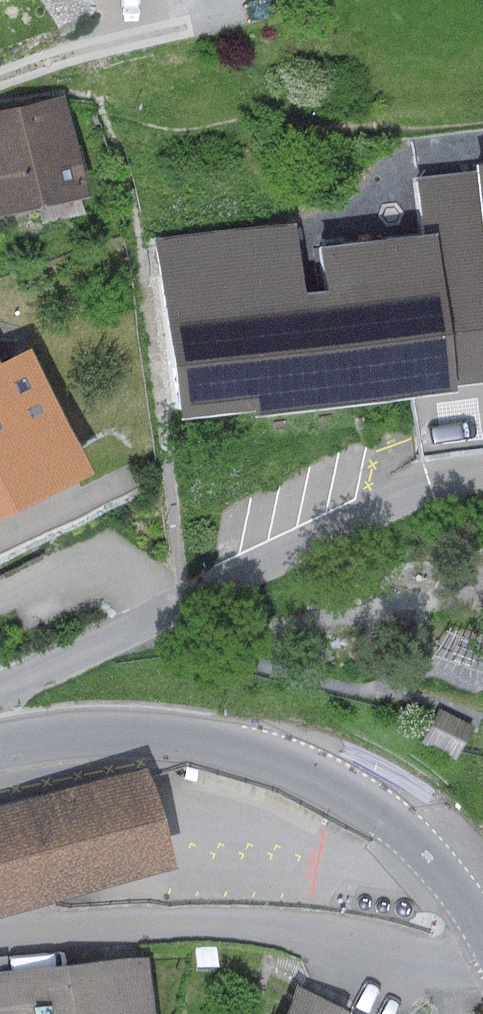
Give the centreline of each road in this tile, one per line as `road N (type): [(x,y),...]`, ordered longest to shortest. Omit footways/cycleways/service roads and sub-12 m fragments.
road 1 (residential): [(482,924),(410,836),(296,764),(244,746),(140,733),(0,748)]
road 2 (residential): [(0,690),(169,618),(435,478),(482,472)]
road 3 (residential): [(482,960),(447,962),(327,933),(217,922),(0,938)]
road 4 (residential): [(0,83),(199,17)]

